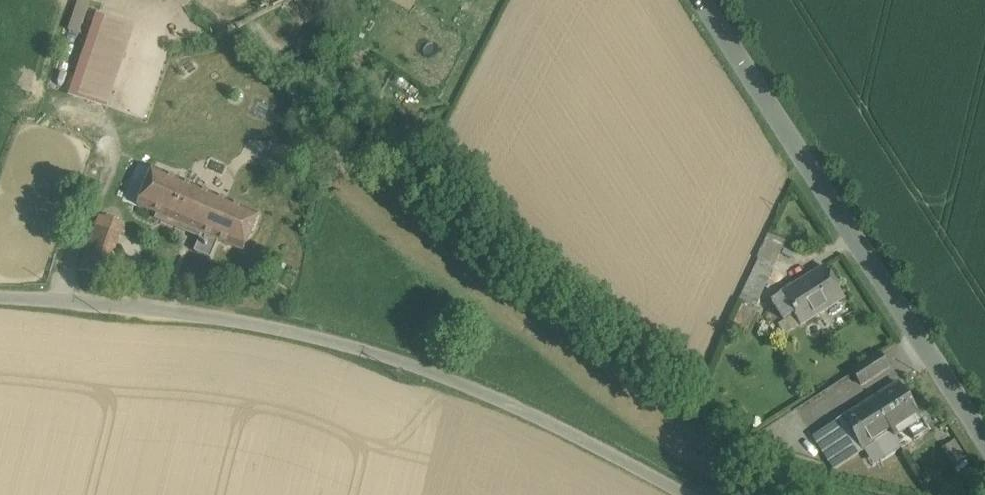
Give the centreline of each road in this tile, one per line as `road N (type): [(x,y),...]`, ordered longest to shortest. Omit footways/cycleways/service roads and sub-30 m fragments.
road 1 (unclassified): [(0,302),(59,303),(324,339),(517,411),(680,494)]
road 2 (residential): [(701,0),(984,437)]

